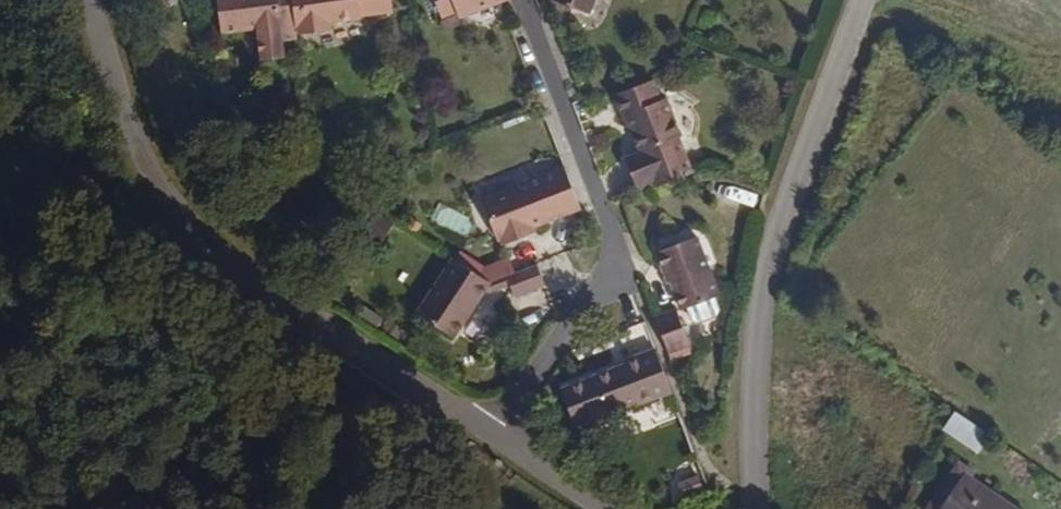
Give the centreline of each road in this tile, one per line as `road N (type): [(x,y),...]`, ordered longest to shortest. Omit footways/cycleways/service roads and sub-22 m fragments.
road 1 (unclassified): [(495,436),(194,231),(138,150),(91,0)]
road 2 (residential): [(753,508),(750,422),(762,290),(862,0)]
road 3 (residential): [(519,0),(616,253),(608,278),(495,436)]
road 4 (unclassified): [(608,508),(495,436)]

